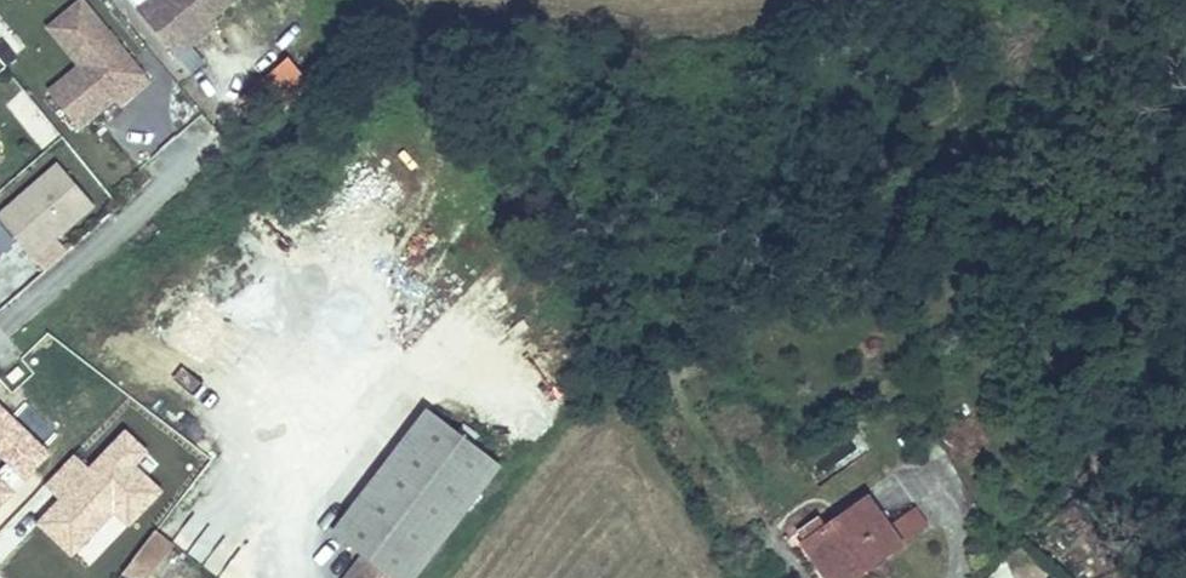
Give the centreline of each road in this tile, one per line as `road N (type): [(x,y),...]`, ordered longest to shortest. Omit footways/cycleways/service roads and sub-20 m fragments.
road 1 (residential): [(0,335),(213,155)]

